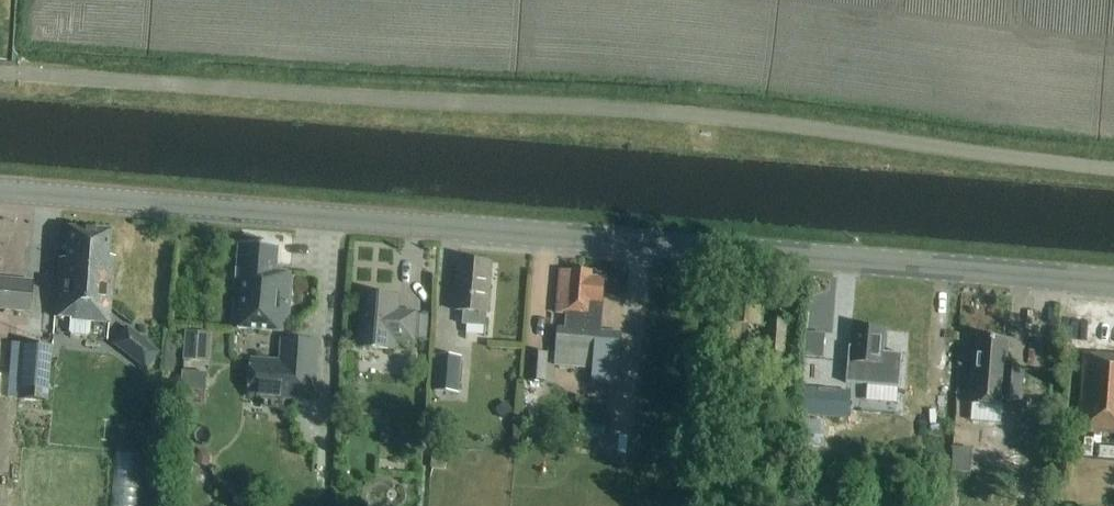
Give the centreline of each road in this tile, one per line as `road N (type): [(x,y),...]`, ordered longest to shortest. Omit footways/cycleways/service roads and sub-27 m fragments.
road 1 (secondary): [(1113,285),(0,191)]

